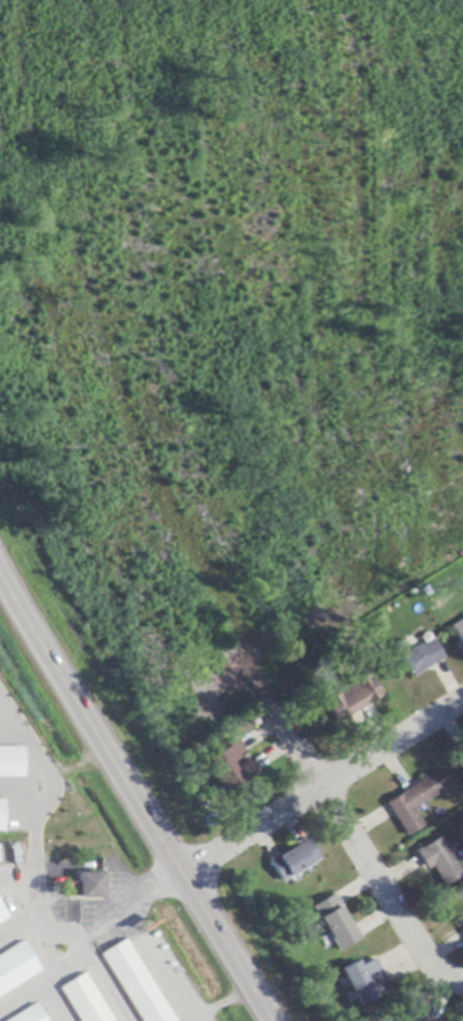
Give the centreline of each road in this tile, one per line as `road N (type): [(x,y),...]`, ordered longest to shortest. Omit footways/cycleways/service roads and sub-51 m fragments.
road 1 (tertiary): [(269,1020),(0,579)]
road 2 (residential): [(462,994),(430,972),(277,716)]
road 3 (residential): [(179,875),(462,700)]

